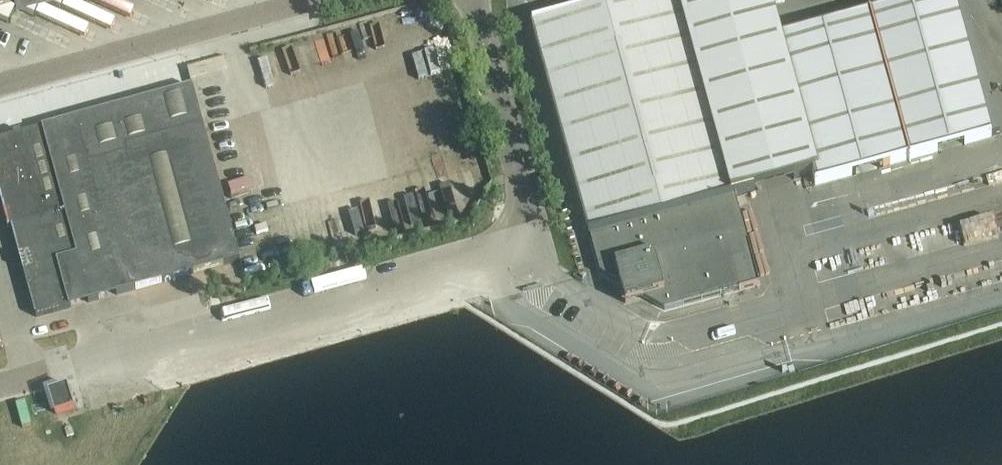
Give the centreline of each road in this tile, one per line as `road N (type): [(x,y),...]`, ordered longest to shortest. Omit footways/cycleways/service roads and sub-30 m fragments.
road 1 (residential): [(472,0),(531,217),(517,243),(0,387)]
road 2 (residential): [(319,0),(0,83)]

